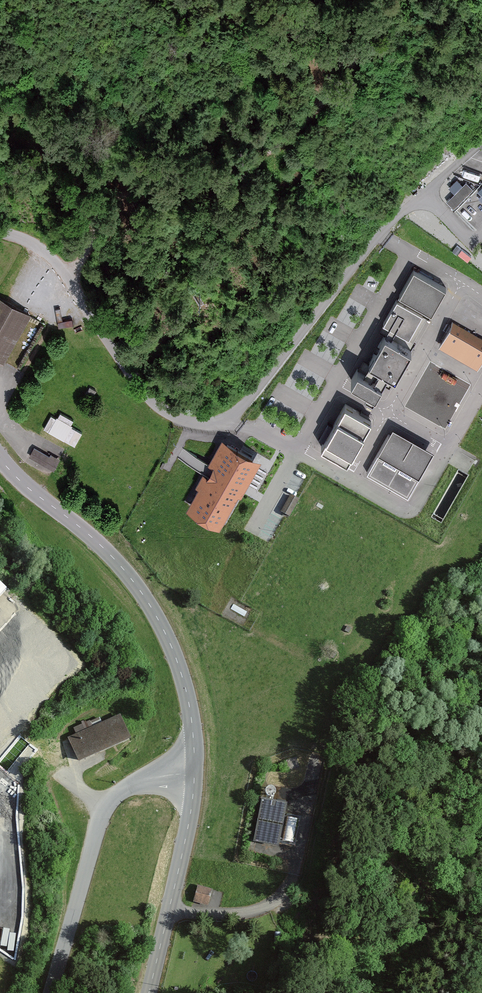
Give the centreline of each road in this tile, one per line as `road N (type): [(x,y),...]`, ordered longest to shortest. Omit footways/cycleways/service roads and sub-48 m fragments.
road 1 (track): [(67,276),(115,199),(264,153),(293,136),(351,66),(386,0)]
road 2 (unclassified): [(196,773),(187,689),(155,612),(99,542),(0,451)]
road 3 (unclassified): [(196,773),(150,776),(111,804),(51,992)]
road 4 (unclassified): [(150,992),(196,773)]

